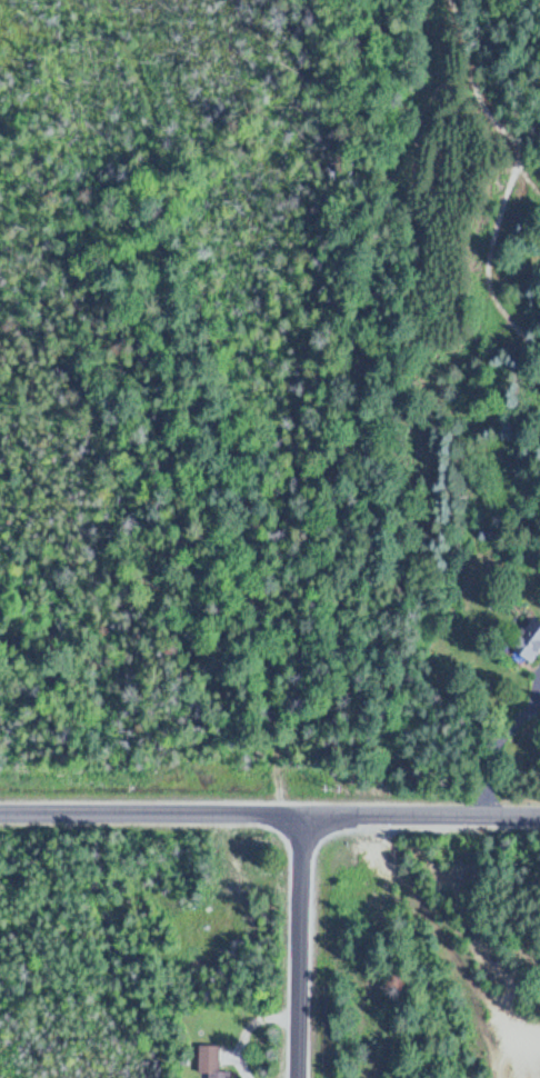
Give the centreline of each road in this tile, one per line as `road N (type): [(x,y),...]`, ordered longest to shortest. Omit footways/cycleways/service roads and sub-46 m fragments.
road 1 (residential): [(539,819),(0,815)]
road 2 (residential): [(298,1077),(302,815)]

